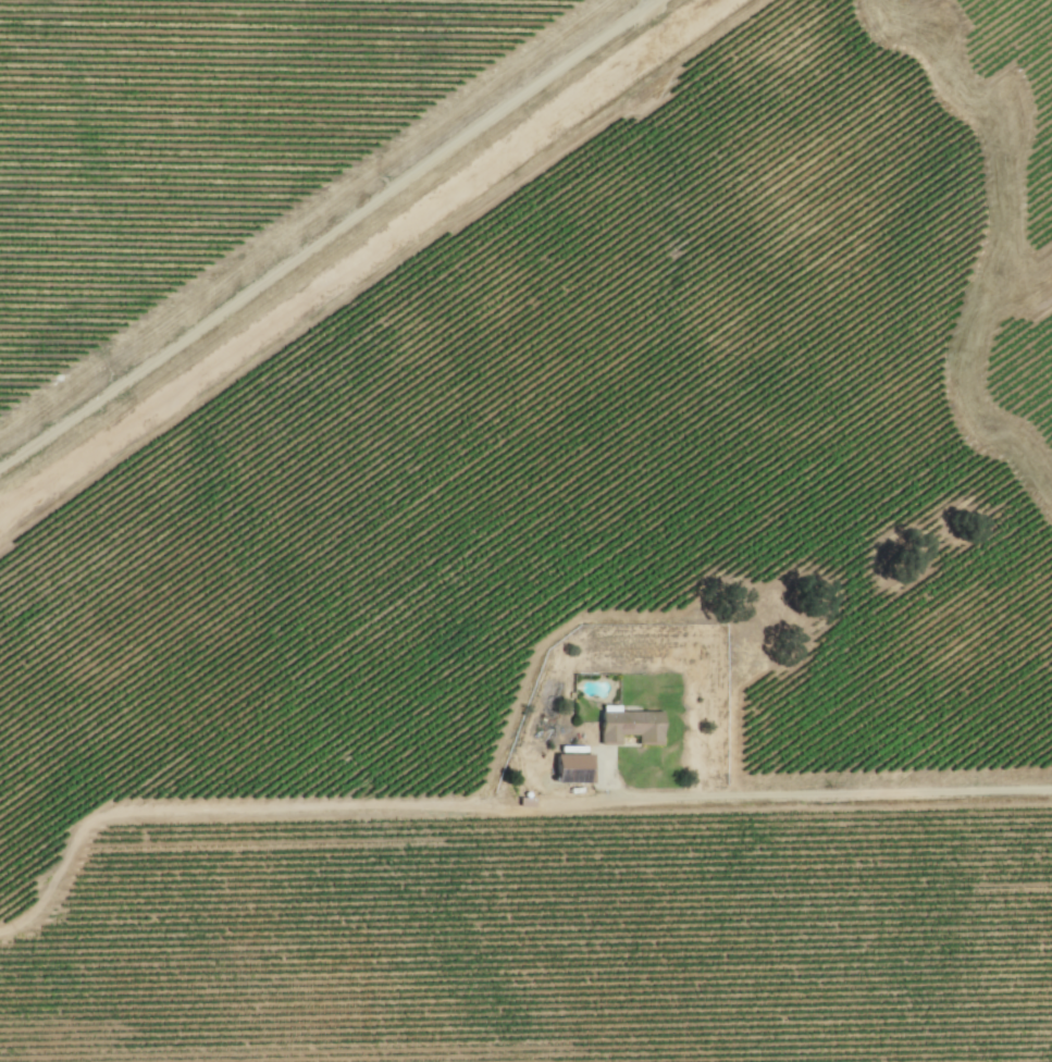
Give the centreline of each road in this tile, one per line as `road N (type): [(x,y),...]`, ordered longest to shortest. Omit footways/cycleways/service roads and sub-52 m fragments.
road 1 (track): [(0,475),(662,0)]

